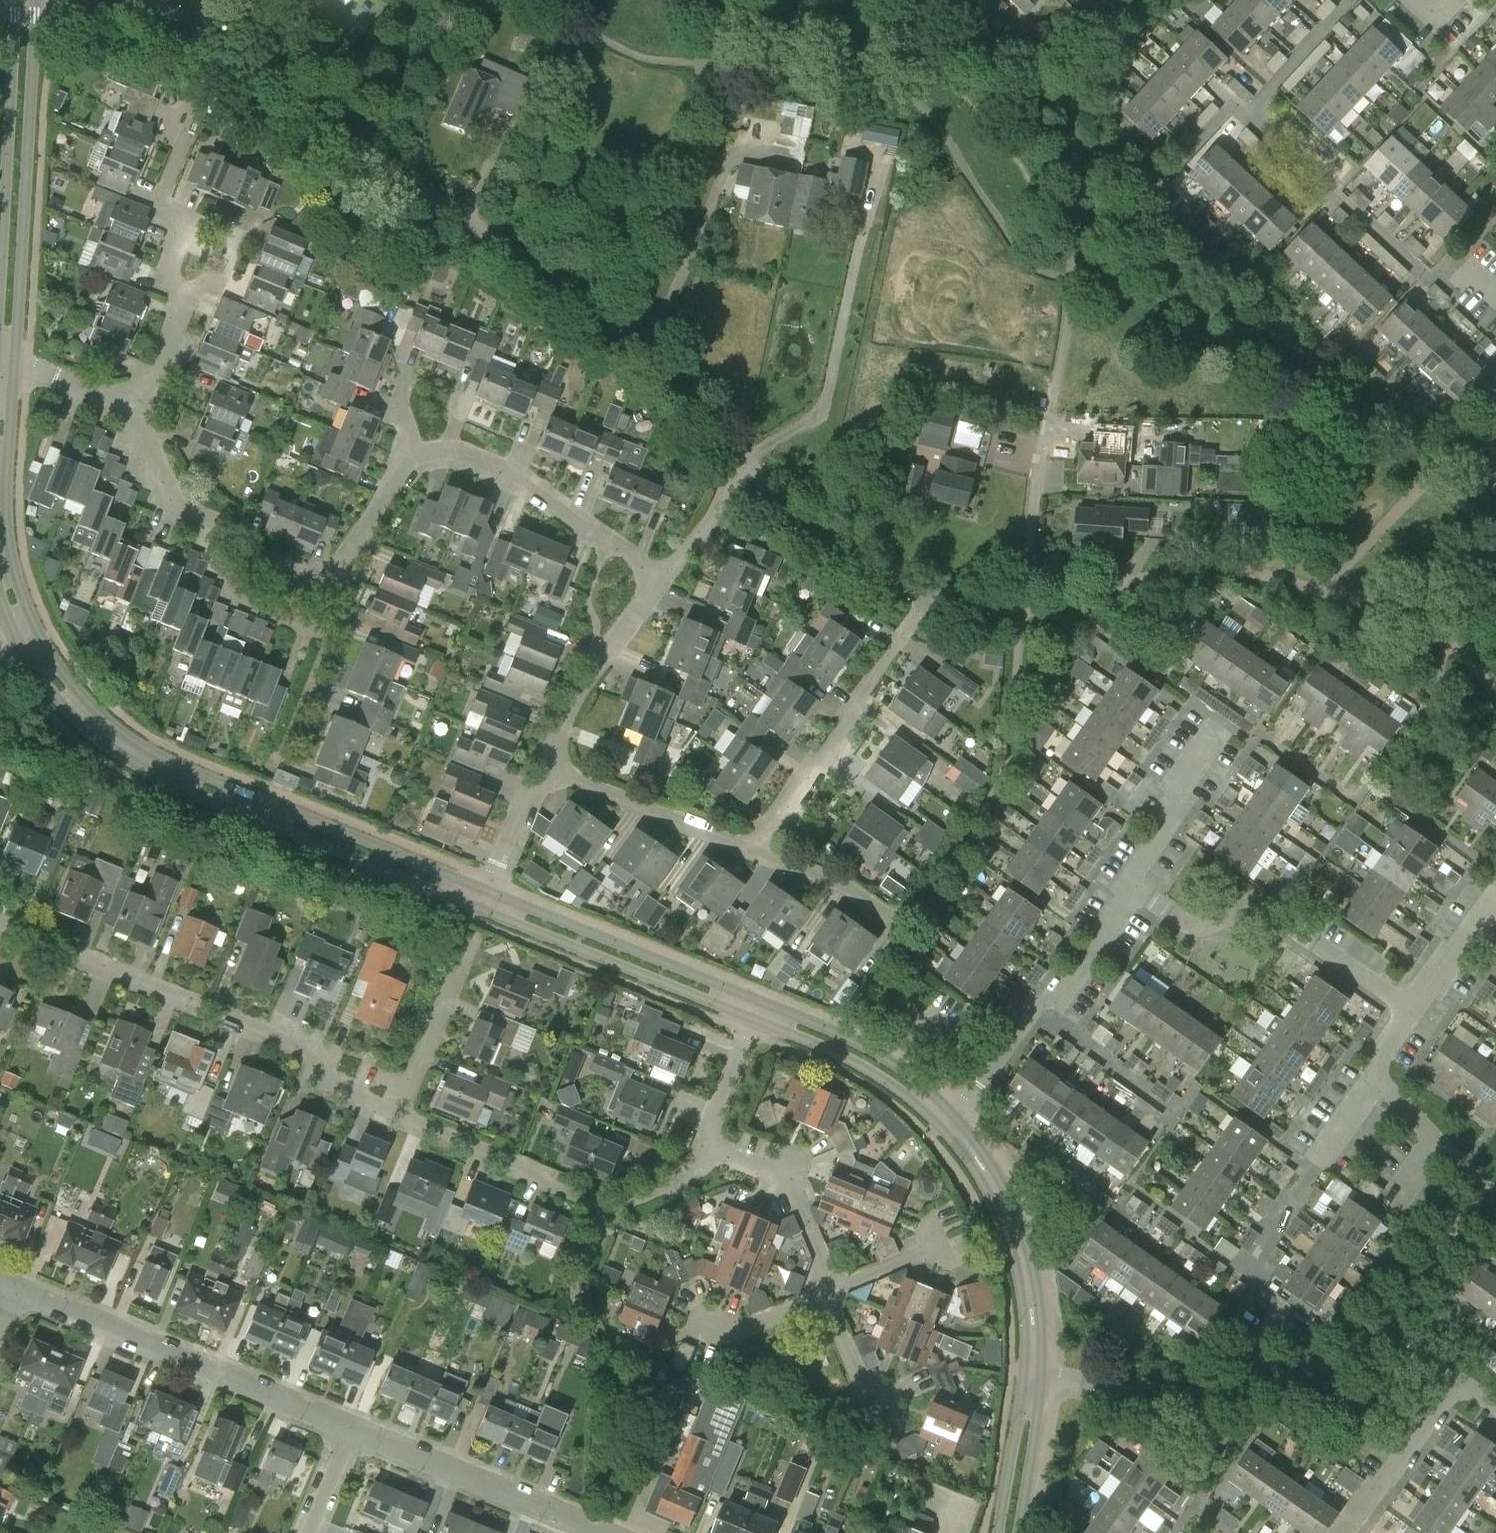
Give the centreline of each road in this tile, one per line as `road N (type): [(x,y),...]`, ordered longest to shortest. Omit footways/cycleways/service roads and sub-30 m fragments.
road 1 (unclassified): [(745,459),(628,330),(129,0)]
road 2 (primary): [(484,900),(143,759),(107,737),(30,644)]
road 3 (residential): [(0,923),(313,1055),(329,1085),(399,1114)]
road 4 (residential): [(661,580),(477,456),(437,450),(402,467),(355,546),(343,590)]
road 5 (primary): [(4,367),(22,0)]
road 6 (tertiary): [(1033,1373),(1182,1395),(1320,1373),(1385,1332)]
road 7 (residential): [(352,1434),(19,1292)]
road 8 (residential): [(399,1114),(604,1202),(665,1190),(689,1177),(706,1146)]
road 9 (residential): [(118,402),(158,378),(182,311),(169,274),(188,223),(163,214),(159,201),(190,126)]
road 10 (residential): [(1413,1011),(1275,914),(1244,911),(1202,929),(1135,891)]
road 11 (residential): [(923,597),(861,694),(856,716),(754,849)]
road 12 (residential): [(947,1121),(1039,1005),(1063,999),(1135,891)]
road 13 (primary): [(755,1009),(484,900)]
road 14 (primary): [(1033,1373),(1016,1235),(978,1158),(947,1121)]
road 15 (residential): [(601,1532),(352,1434)]
road 16 (residential): [(1247,1268),(1378,1077)]
road 17 (unclassified): [(923,597),(808,531),(745,459)]
road 18 (residential): [(754,849),(543,768)]
road 19 (primary): [(947,1121),(871,1061),(755,1009)]
road 20 (residential): [(543,768),(574,700),(661,580)]
road 21 (residential): [(827,1295),(825,1269),(788,1178),(706,1146)]
road 22 (residential): [(1135,891),(1125,884),(1220,722)]
road 23 (residential): [(1347,1532),(1456,1379)]
road 24 (unclassified): [(1021,611),(1047,425)]
road 25 (residential): [(399,1114),(467,944)]
road 26 (unclassified): [(326,636),(254,607),(233,586),(205,523)]
road 27 (residential): [(1489,1205),(1378,1077)]
road 28 (residential): [(903,927),(843,886),(754,849)]
road 29 (tertiary): [(1385,1332),(1437,1249),(1489,1205)]
road 30 (primary): [(1008,1532),(1033,1373)]
road 31 (residential): [(205,523),(165,506),(118,402)]
road 32 (unclassified): [(205,523),(273,564),(343,590)]
road 33 (residential): [(661,580),(745,459)]
road 34 (residential): [(706,1146),(755,1009)]
road 35 (residential): [(484,900),(543,768)]
road 36 (residential): [(1413,1011),(1495,894)]
road 37 (unclassified): [(326,636),(276,766)]
road 38 (residential): [(704,1324),(733,1334),(827,1295)]
road 39 (unclassified): [(1148,578),(1072,606),(1021,611)]
road 40 (residential): [(889,1401),(866,1394),(827,1295)]
road 41 (residential): [(118,402),(42,372),(4,367)]
road 42 (residential): [(827,1295),(936,1246)]

